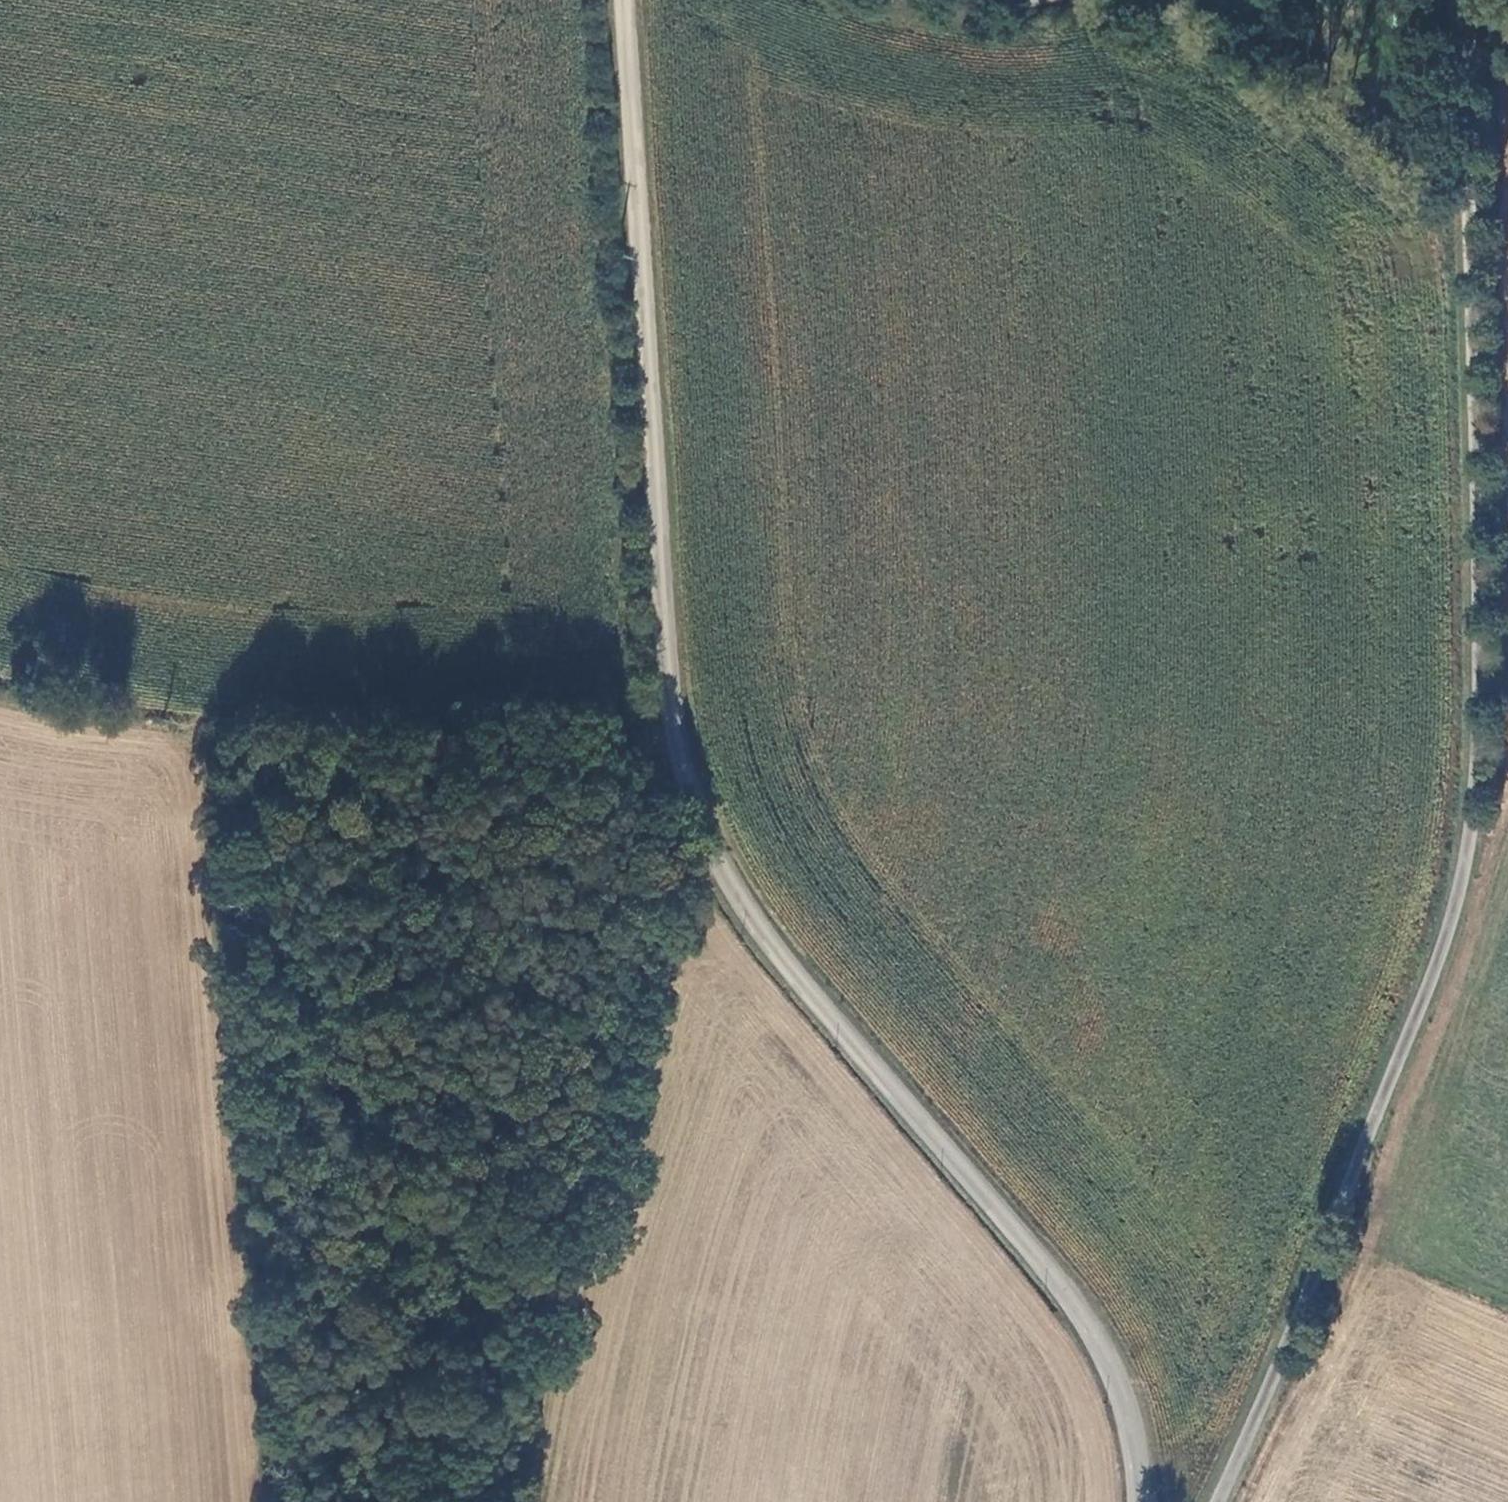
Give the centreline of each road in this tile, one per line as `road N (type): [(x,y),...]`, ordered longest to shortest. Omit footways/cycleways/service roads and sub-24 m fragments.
road 1 (unclassified): [(622,0),(655,691),(681,810),(832,1019),(1110,1363),(1140,1452),(1139,1501)]
road 2 (unclassified): [(1214,1501),(1450,917),(1476,804),(1471,95),(1457,0)]

